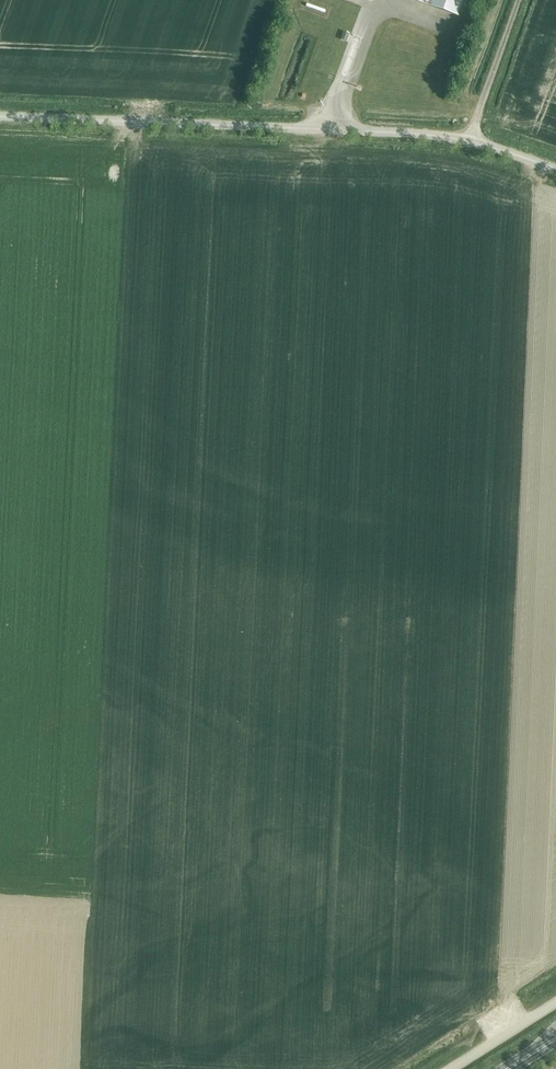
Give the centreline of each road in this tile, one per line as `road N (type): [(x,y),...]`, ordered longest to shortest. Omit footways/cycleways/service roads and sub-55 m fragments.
road 1 (unclassified): [(470,141),(0,117)]
road 2 (unclassified): [(470,141),(520,0)]
road 3 (unclassified): [(452,1068),(555,1003)]

